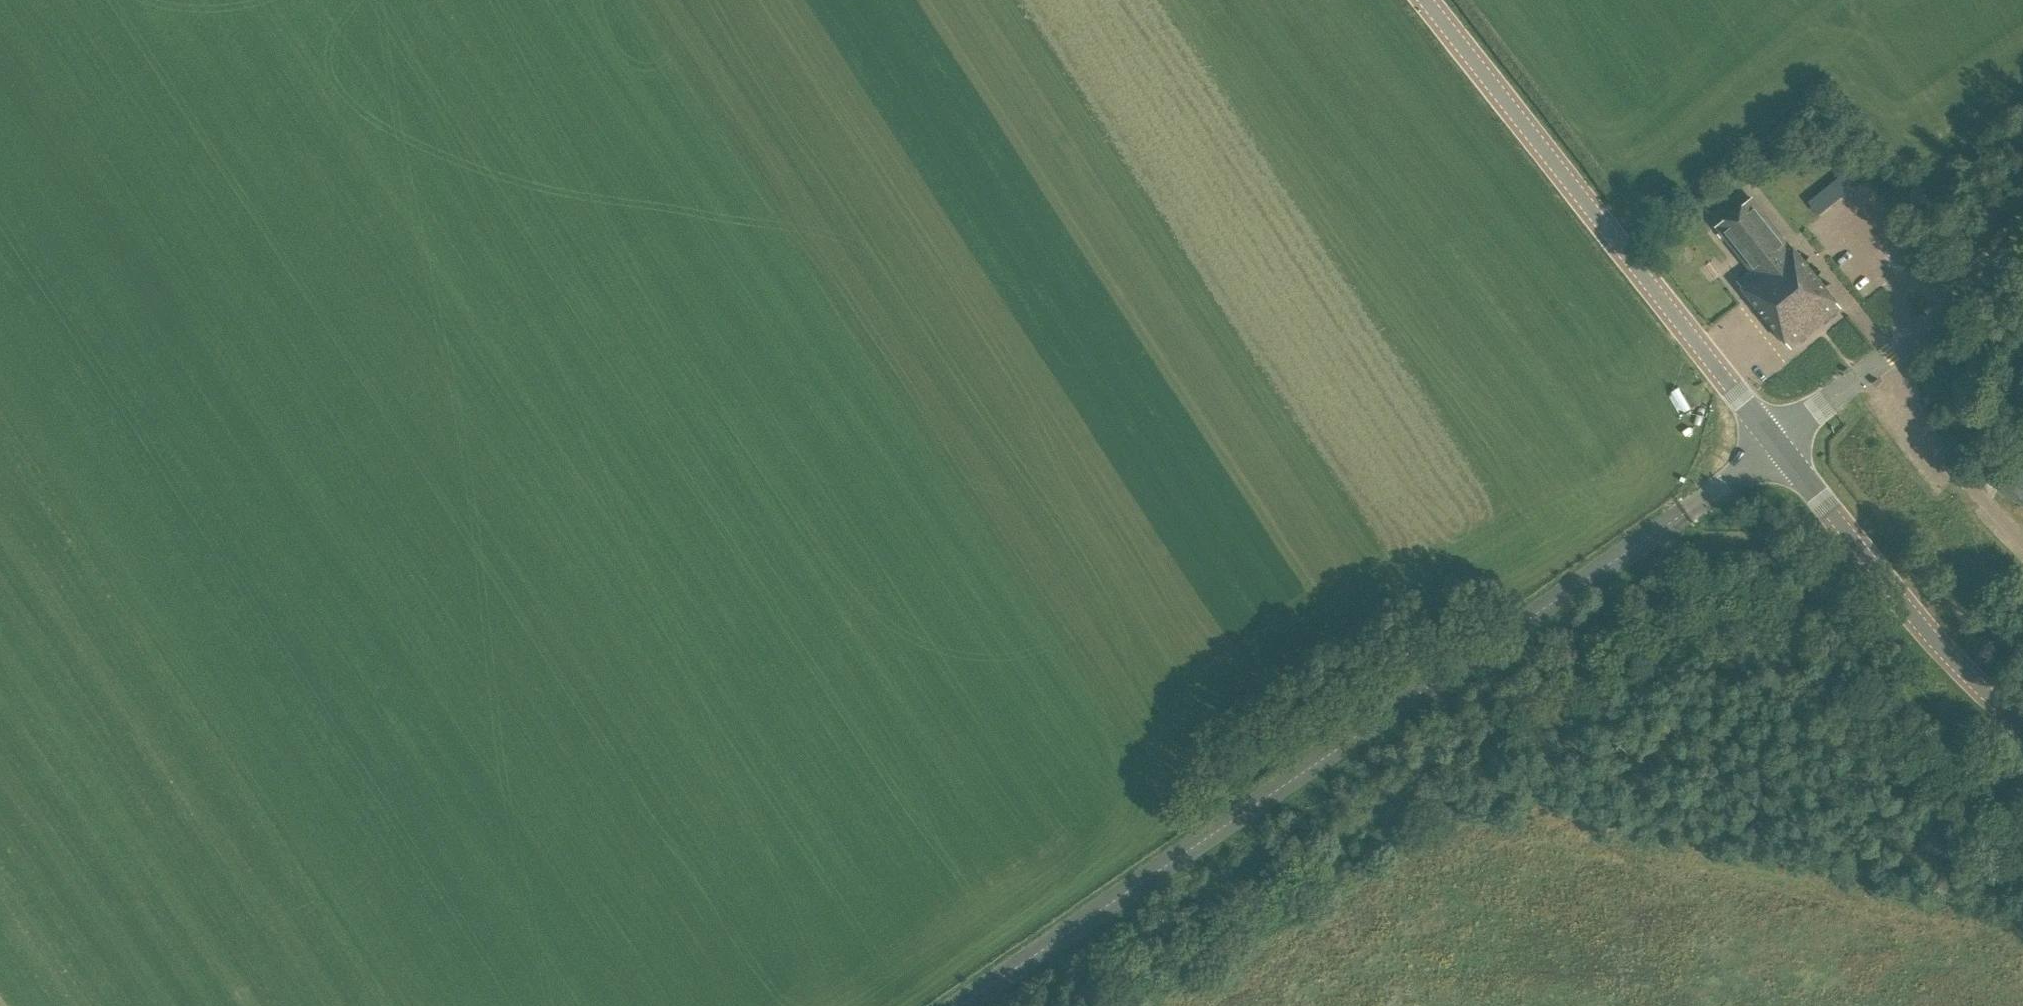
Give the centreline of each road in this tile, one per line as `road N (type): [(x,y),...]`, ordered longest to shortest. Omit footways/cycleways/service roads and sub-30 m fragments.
road 1 (secondary): [(2022,724),(1928,630),(1427,0)]

